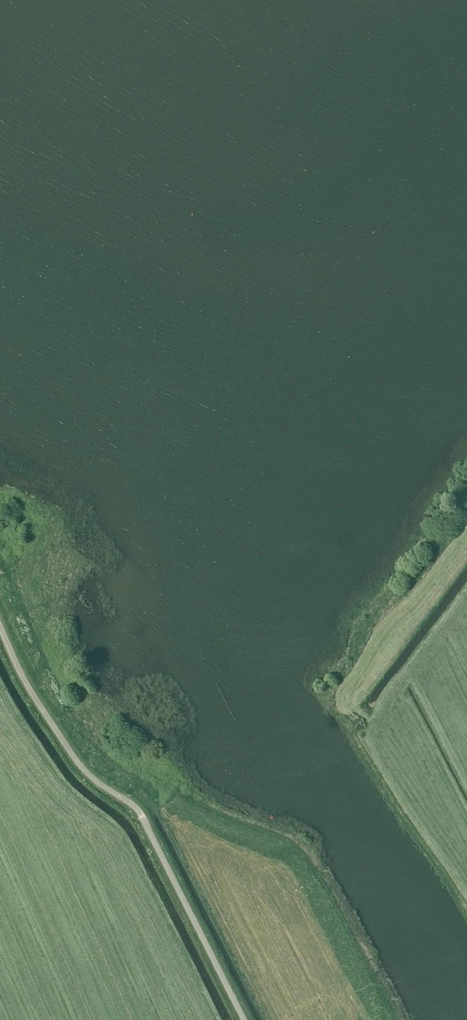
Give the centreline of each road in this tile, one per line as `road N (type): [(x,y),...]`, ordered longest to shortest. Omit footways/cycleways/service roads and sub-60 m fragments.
road 1 (unclassified): [(244,1019),(133,818),(53,731),(0,632)]

